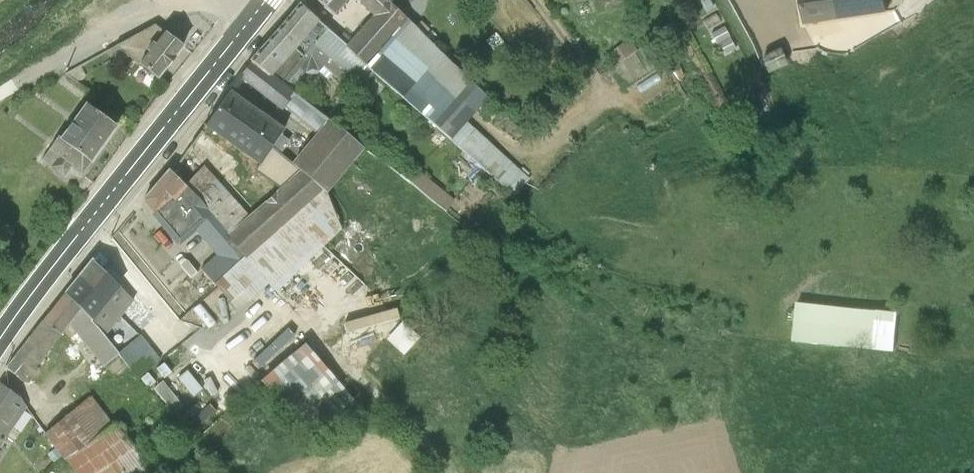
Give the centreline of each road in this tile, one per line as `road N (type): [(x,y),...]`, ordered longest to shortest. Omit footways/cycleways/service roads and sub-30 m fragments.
road 1 (secondary): [(0,337),(254,14)]
road 2 (residential): [(14,85),(147,16),(219,3),(254,14)]

